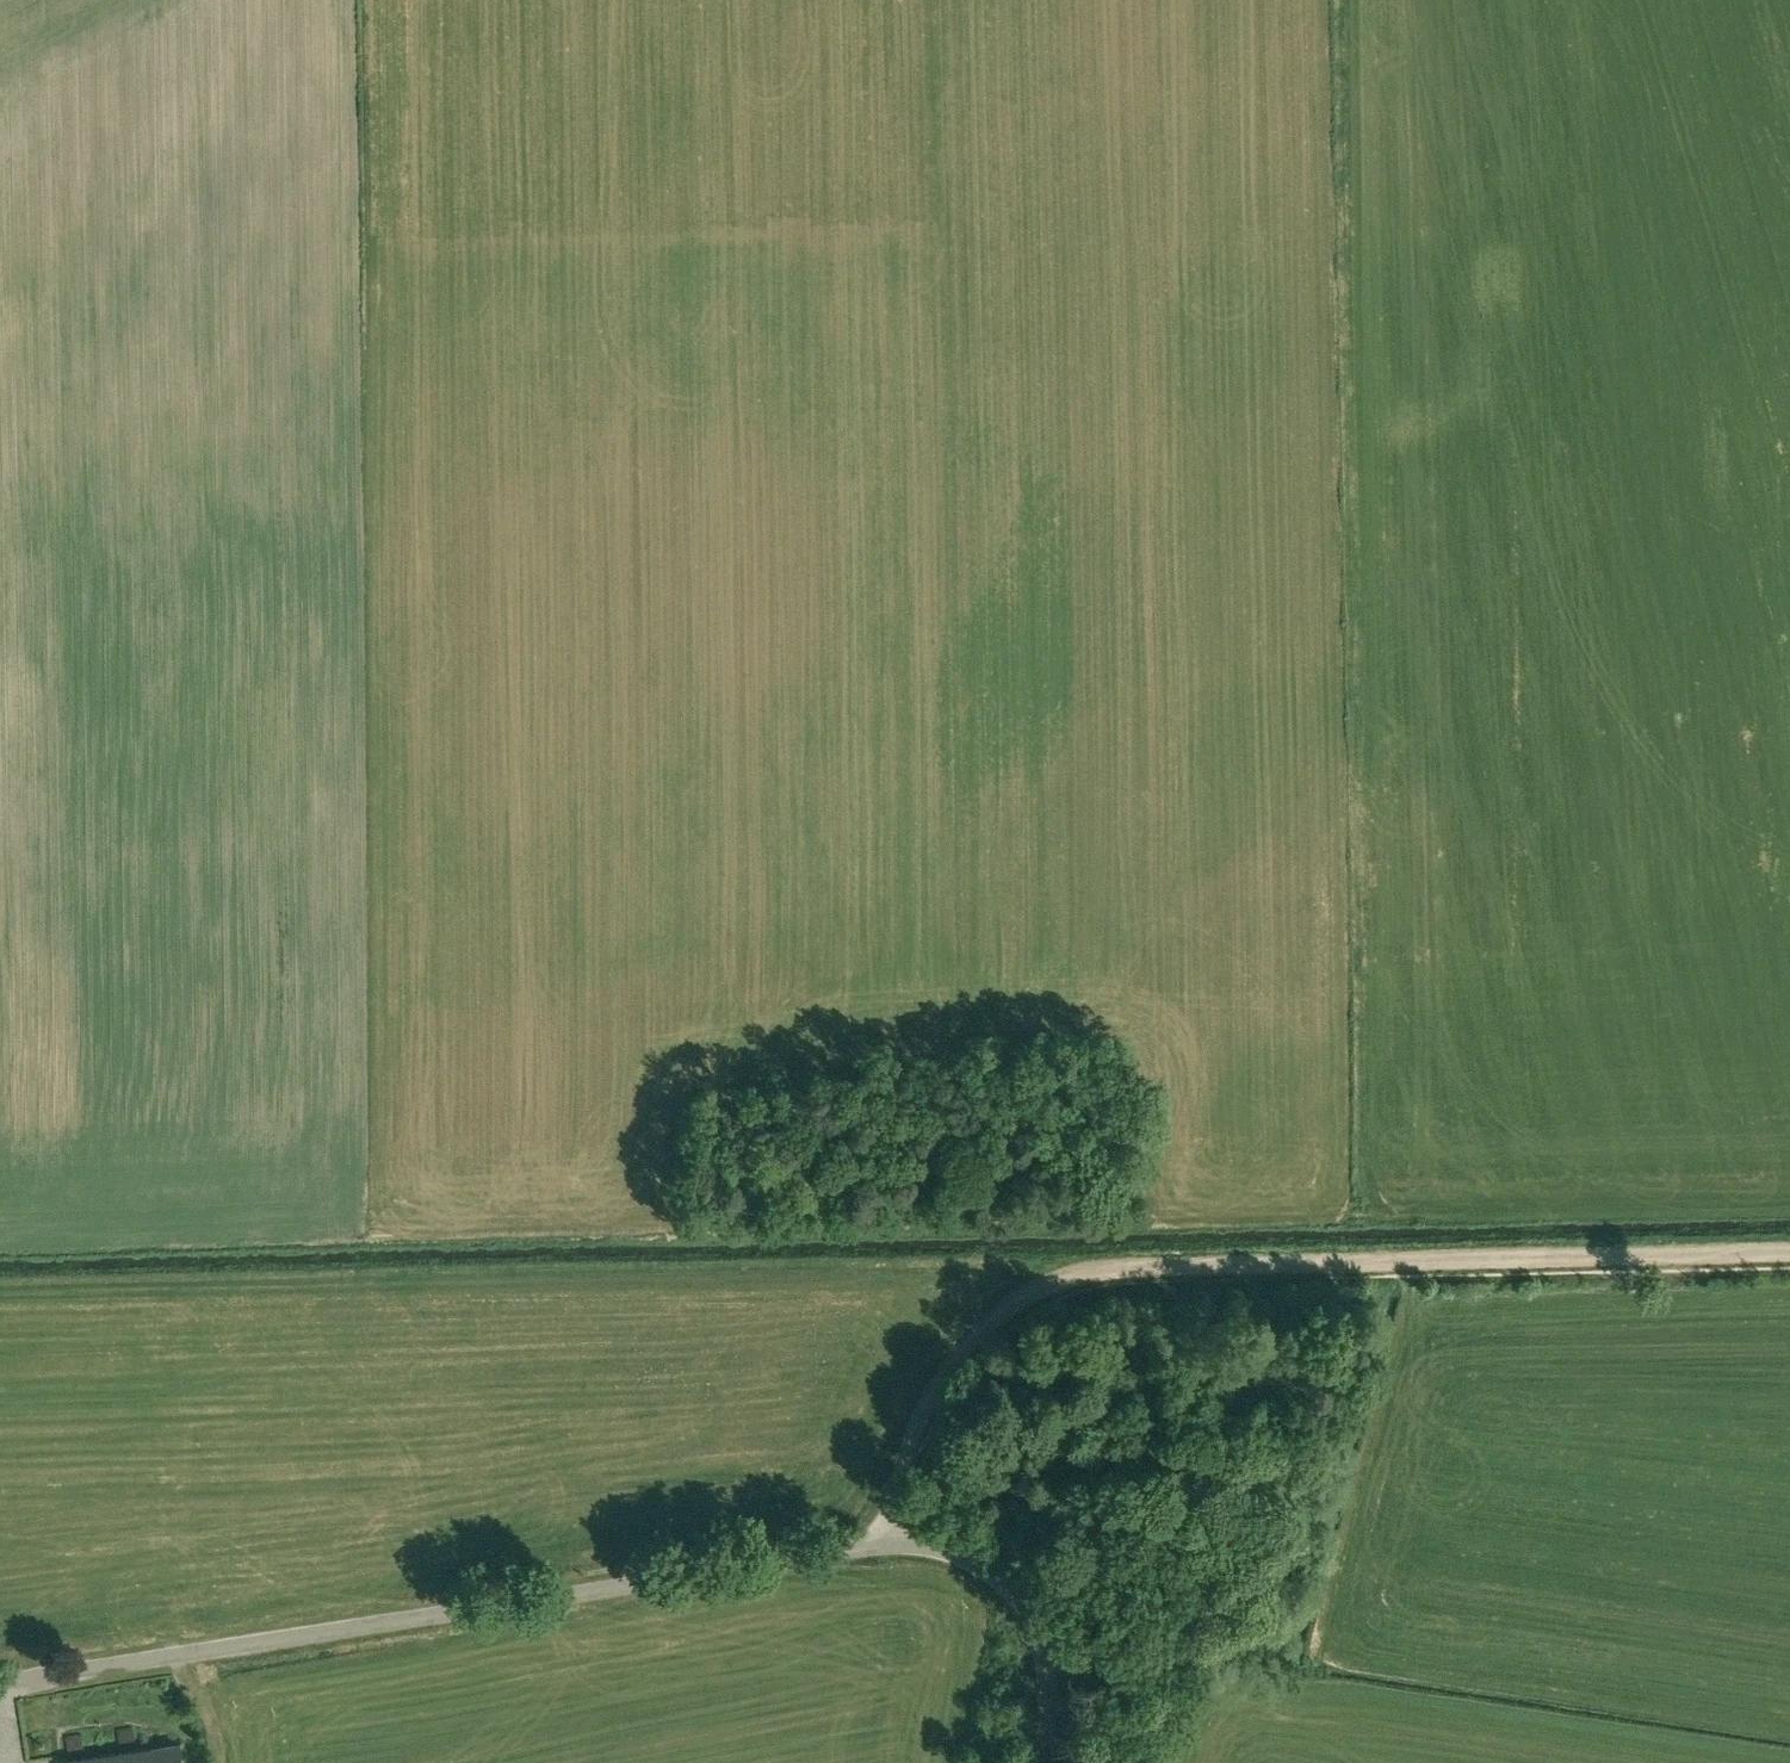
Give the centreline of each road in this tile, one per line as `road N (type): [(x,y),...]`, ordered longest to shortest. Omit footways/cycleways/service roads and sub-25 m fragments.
road 1 (unclassified): [(0,1681),(864,1545),(917,1543),(978,1560),(1022,1596),(1046,1675),(1045,1762)]
road 2 (track): [(1789,1255),(1080,1273),(1044,1286),(985,1328),(935,1393),(900,1480)]

